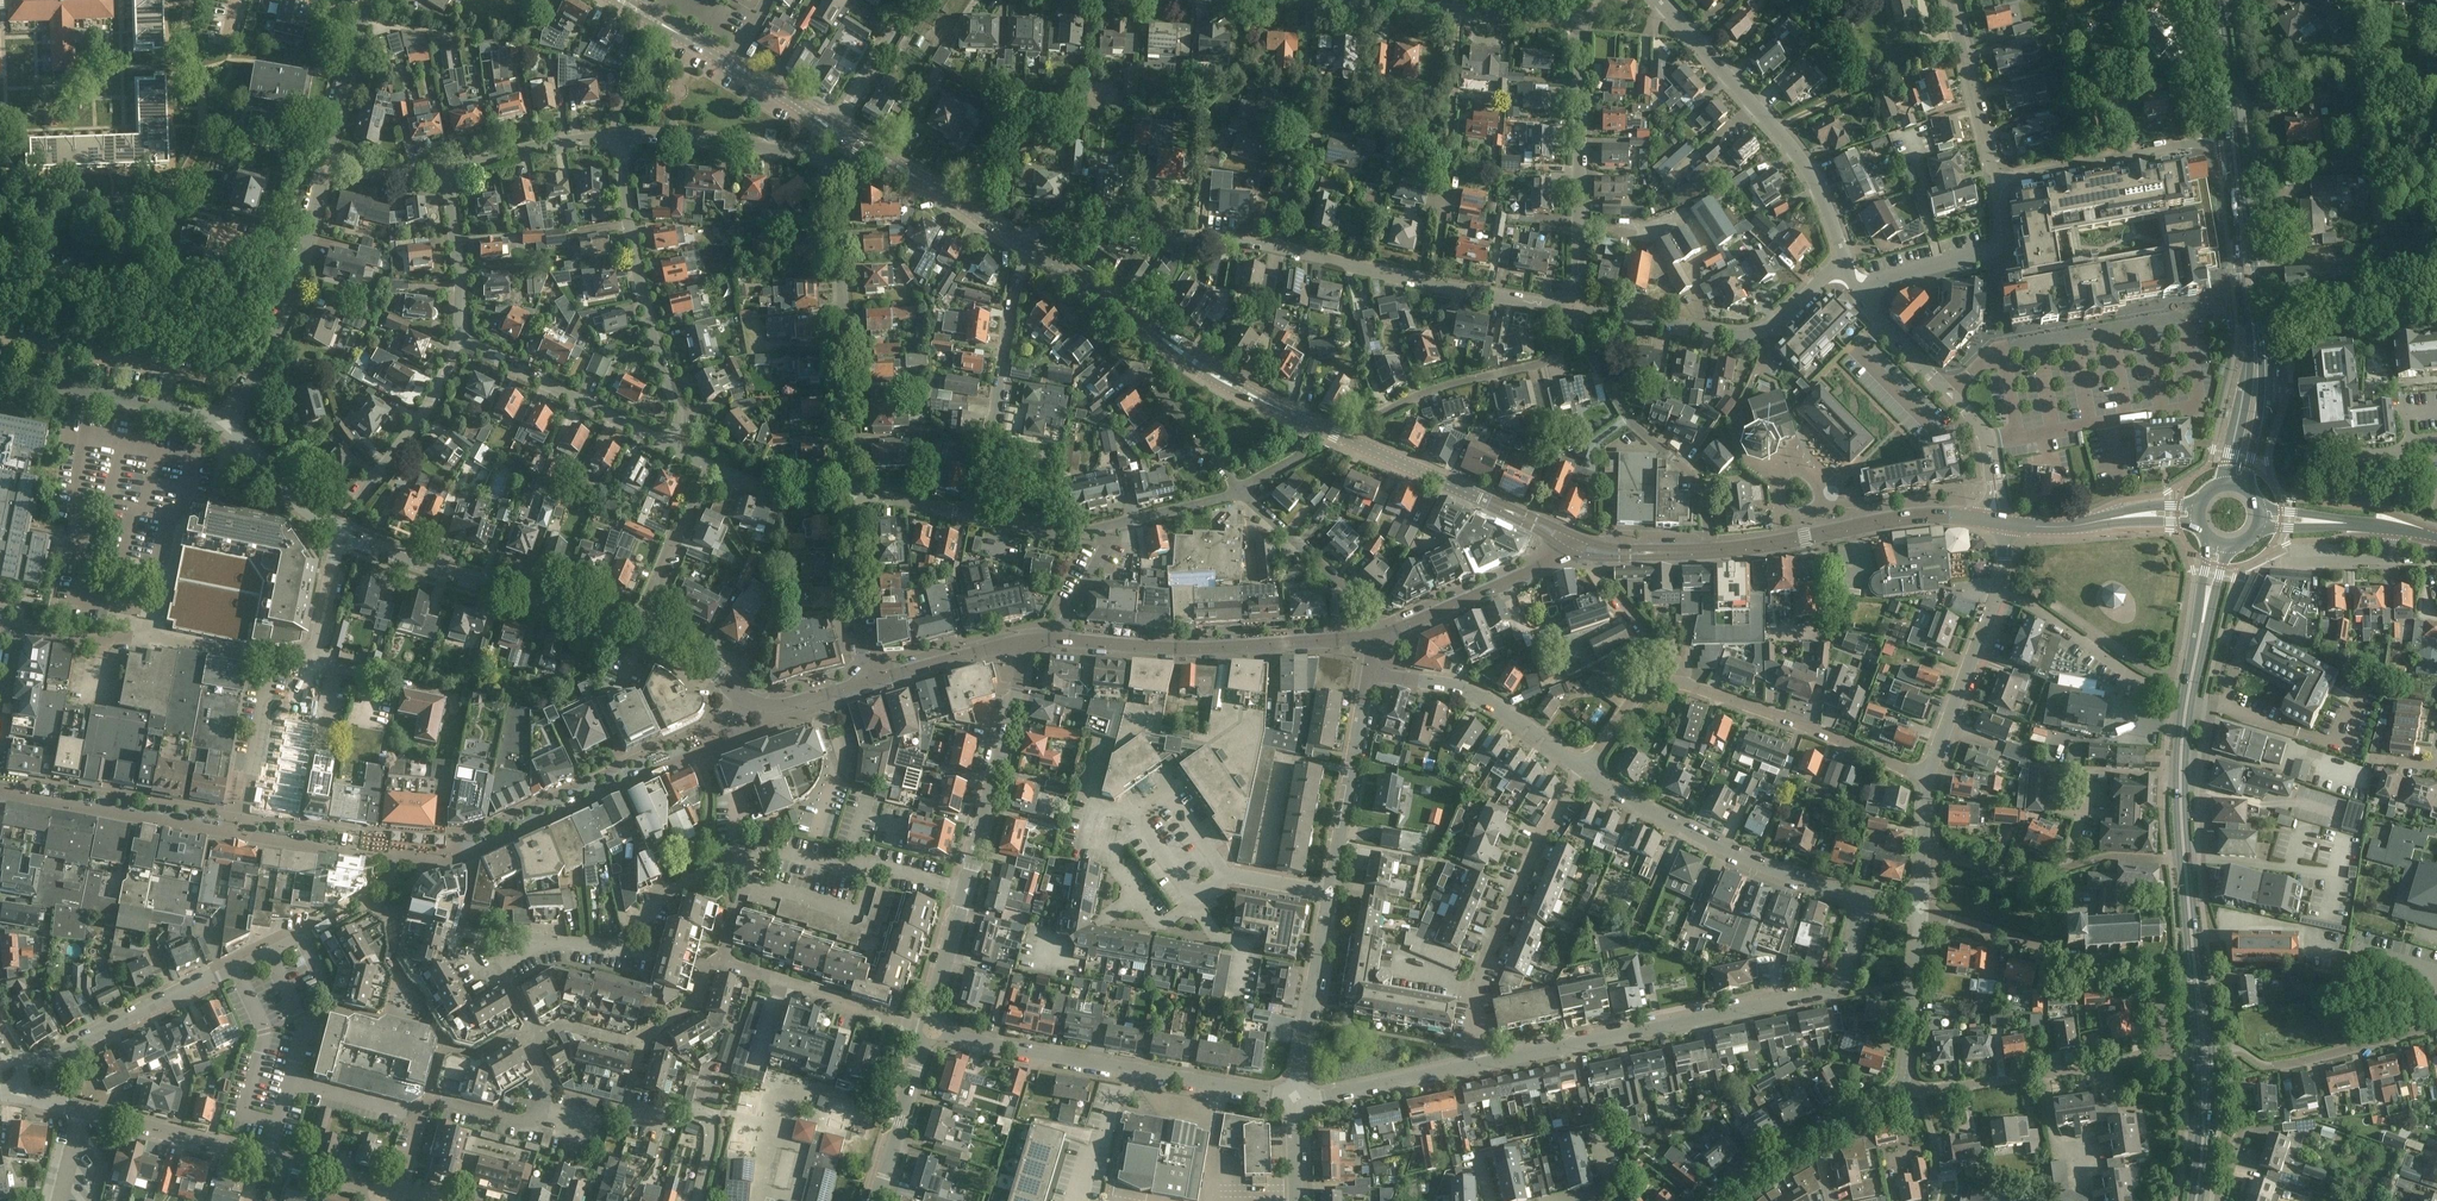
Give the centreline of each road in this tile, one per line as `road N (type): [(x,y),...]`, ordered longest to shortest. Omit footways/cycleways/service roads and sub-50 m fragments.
road 1 (residential): [(854,497),(836,170),(810,155),(618,137)]
road 2 (primary): [(2246,490),(2260,344),(2222,12)]
road 3 (residential): [(1864,898),(1846,973),(1831,990),(1475,1065)]
road 4 (residential): [(1294,1096),(1369,676)]
road 5 (unclassified): [(926,1026),(1019,683),(1021,641)]
road 6 (primary): [(2203,1200),(2214,1072),(2190,860)]
road 7 (primary): [(2181,860),(2200,1115),(2193,1200)]
road 8 (primary): [(2230,160),(2251,344),(2243,423),(2226,485)]
road 9 (residential): [(1581,18),(1253,0)]
road 10 (unclassified): [(1845,262),(1822,195),(1798,154),(1656,0)]
road 11 (residential): [(1475,1065),(1473,991),(1544,831),(1585,767)]
road 12 (primary): [(2212,543),(2178,741),(2181,860)]
road 13 (residential): [(673,447),(677,410),(647,314),(618,137)]
road 14 (primary): [(2190,860),(2187,741),(2227,548)]
road 15 (tertiary): [(1059,640),(1184,650),(1373,637)]
road 16 (tertiary): [(638,629),(436,570),(344,531)]
road 17 (residential): [(1864,898),(1770,870),(1585,767)]
road 18 (residential): [(1276,247),(1579,309)]
road 19 (unclassified): [(380,1185),(84,1111)]
road 20 (residential): [(299,933),(26,1069)]
road 21 (secondary): [(1711,552),(1922,516),(2003,523)]
road 22 (residential): [(1579,309),(1753,333),(1800,308),(1845,262)]
road 23 (residential): [(1579,309),(1581,18)]
road 24 (tertiary): [(224,424),(260,372),(281,322),(325,164)]
road 25 (residential): [(978,518),(1031,247)]
road 26 (residential): [(1711,552),(1702,488),(1629,419),(1578,324)]
road 27 (residential): [(1679,682),(1930,780)]
road 28 (residential): [(2190,312),(2003,344),(1949,393)]
road 29 (residential): [(1031,247),(1051,228),(1070,226),(1276,247)]
road 30 (secondary): [(836,131),(622,0)]
road 31 (residential): [(1904,1082),(1937,1089),(2141,1058)]
road 32 (residential): [(1585,767),(1468,690),(1369,676)]
road 33 (residential): [(673,447),(460,342)]
road 34 (residential): [(1372,424),(1410,401),(1548,360),(1578,324)]
road 35 (residential): [(2005,184),(2189,145),(2230,160)]
road 36 (residential): [(224,424),(0,375)]
road 37 (secondary): [(1031,247),(836,131)]
road 38 (residential): [(1714,1200),(1904,1082)]
road 39 (residential): [(1861,304),(1889,279),(1994,249),(2005,184)]
road 40 (residential): [(1921,911),(2050,944),(2064,915),(2062,869)]
road 41 (residential): [(306,650),(273,660),(159,636),(99,641)]
road 42 (tertiary): [(1373,637),(1564,550)]
road 43 (residential): [(1131,1070),(926,1026)]
road 44 (residential): [(1930,780),(1999,594)]
road 45 (secondary): [(1492,504),(1317,425)]
road 46 (residential): [(1951,0),(2005,184)]
road 47 (residential): [(354,498),(409,433),(460,342)]
road 48 (residential): [(866,683),(854,497)]
road 49 (residential): [(1475,1065),(1336,1096),(1294,1096)]
road 50 (residential): [(1276,247),(1296,154),(1297,67)]
road 51 (unclassified): [(873,1200),(926,1026)]
road 52 (residential): [(2148,695),(2043,612),(1999,594)]
road 53 (residential): [(638,629),(709,465)]
road 54 (secondary): [(2258,530),(2348,527),(2436,536)]
road 55 (secondary): [(2436,536),(2260,509)]
road 56 (tertiary): [(793,704),(755,705),(638,629)]
road 57 (residential): [(445,169),(618,137)]
road 58 (residential): [(460,342),(445,169)]
road 59 (residential): [(1904,1082),(1921,911)]
road 60 (secondary): [(1152,331),(1212,381),(1296,415)]
road 61 (tertiary): [(325,164),(363,0)]
road 62 (secondary): [(1296,415),(1152,331)]
road 63 (residential): [(2274,1066),(2436,1029)]
road 64 (residential): [(1294,1096),(1131,1070)]
road 65 (residential): [(1241,491),(1136,364)]
road 66 (primary): [(2209,0),(2230,160)]
road 67 (tertiary): [(344,531),(290,491),(224,424)]
road 68 (tertiary): [(866,683),(1021,641)]
road 69 (residential): [(1361,595),(1241,491)]
road 70 (residential): [(1597,558),(1600,576),(1672,661),(1679,682)]
road 71 (residential): [(854,497),(790,495),(709,465)]
road 72 (residential): [(836,131),(909,0)]
road 73 (secondary): [(1152,331),(1031,247)]
road 74 (unclassified): [(2003,523),(1988,437),(1949,393)]
road 75 (residential): [(2062,869),(2015,877),(1925,849)]
road 76 (secondary): [(2200,506),(2061,529)]
road 77 (secondary): [(2061,529),(2128,521),(2200,527)]
road 78 (residential): [(1110,526),(1241,491)]
road 79 (residential): [(1110,526),(1066,533),(978,518)]
road 80 (residential): [(1585,767),(1636,697),(1679,682)]
road 81 (residential): [(306,650),(320,636),(344,531)]
road 82 (residential): [(978,518),(854,497)]
road 83 (unclassified): [(1949,393),(1861,304)]
road 84 (residential): [(1059,640),(1110,526)]
road 85 (residential): [(325,164),(391,176),(445,169)]
road 86 (residential): [(2181,860),(2106,857),(2062,869)]

